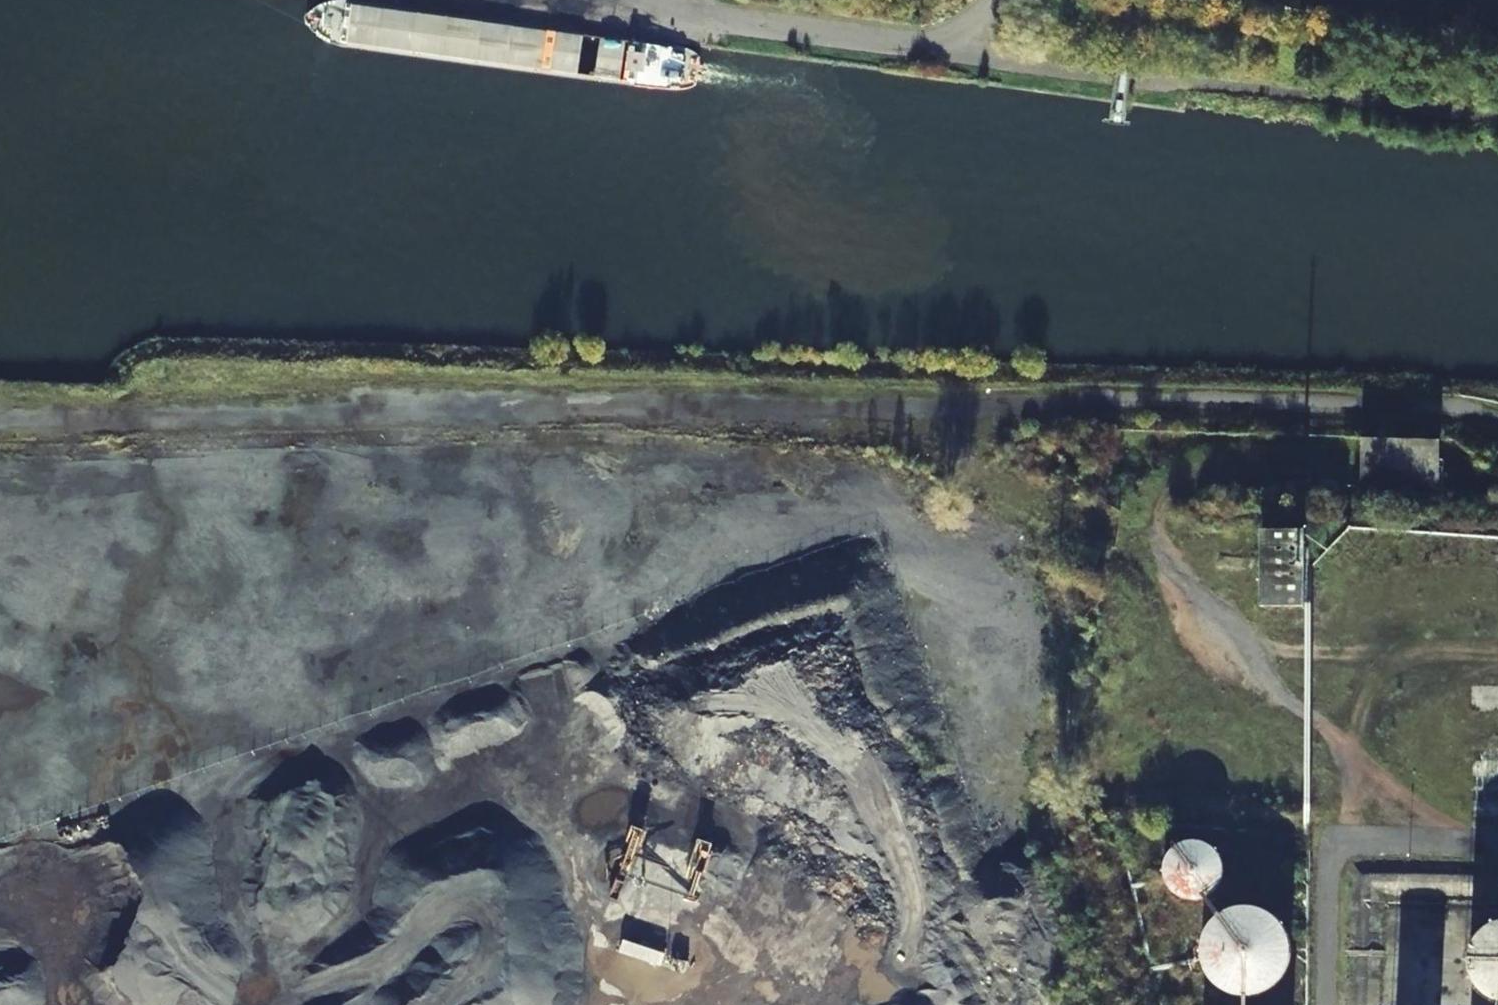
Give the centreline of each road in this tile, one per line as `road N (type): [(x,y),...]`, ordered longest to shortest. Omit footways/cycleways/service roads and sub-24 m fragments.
road 1 (unclassified): [(650,0),(747,23),(1497,121)]

